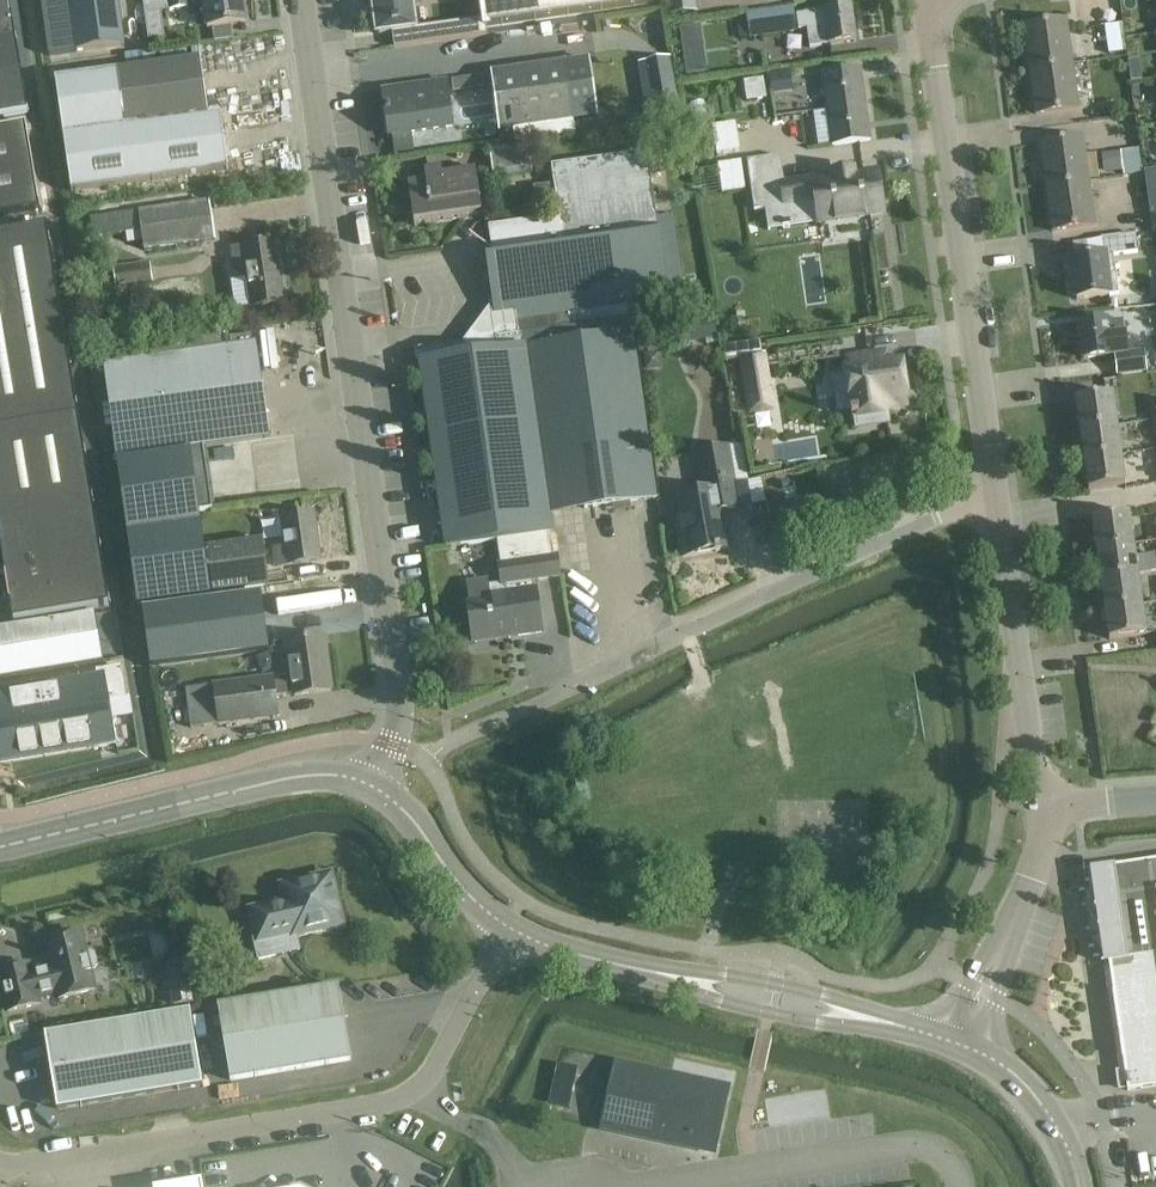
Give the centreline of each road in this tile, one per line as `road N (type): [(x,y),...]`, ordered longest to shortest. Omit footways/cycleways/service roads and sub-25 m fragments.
road 1 (unclassified): [(372,784),(396,694),(298,0)]
road 2 (unclassified): [(0,1159),(388,1102),(414,1089),(438,1060),(508,931)]
road 3 (tertiary): [(992,491),(926,0)]
road 4 (unclassified): [(552,695),(992,491)]
road 5 (tertiary): [(0,848),(278,777),(372,784)]
road 6 (tertiary): [(1042,805),(992,491)]
road 7 (tertiary): [(508,931),(372,784)]
road 8 (tertiary): [(854,1018),(828,995),(720,973),(682,977)]
road 9 (tertiary): [(682,977),(717,1001),(822,1023),(854,1018)]
road 10 (tertiary): [(682,977),(508,931)]
road 11 (tertiary): [(1078,1186),(1052,1120),(1015,1075),(979,1051)]
road 12 (tertiary): [(1009,939),(1038,863),(1042,805)]

